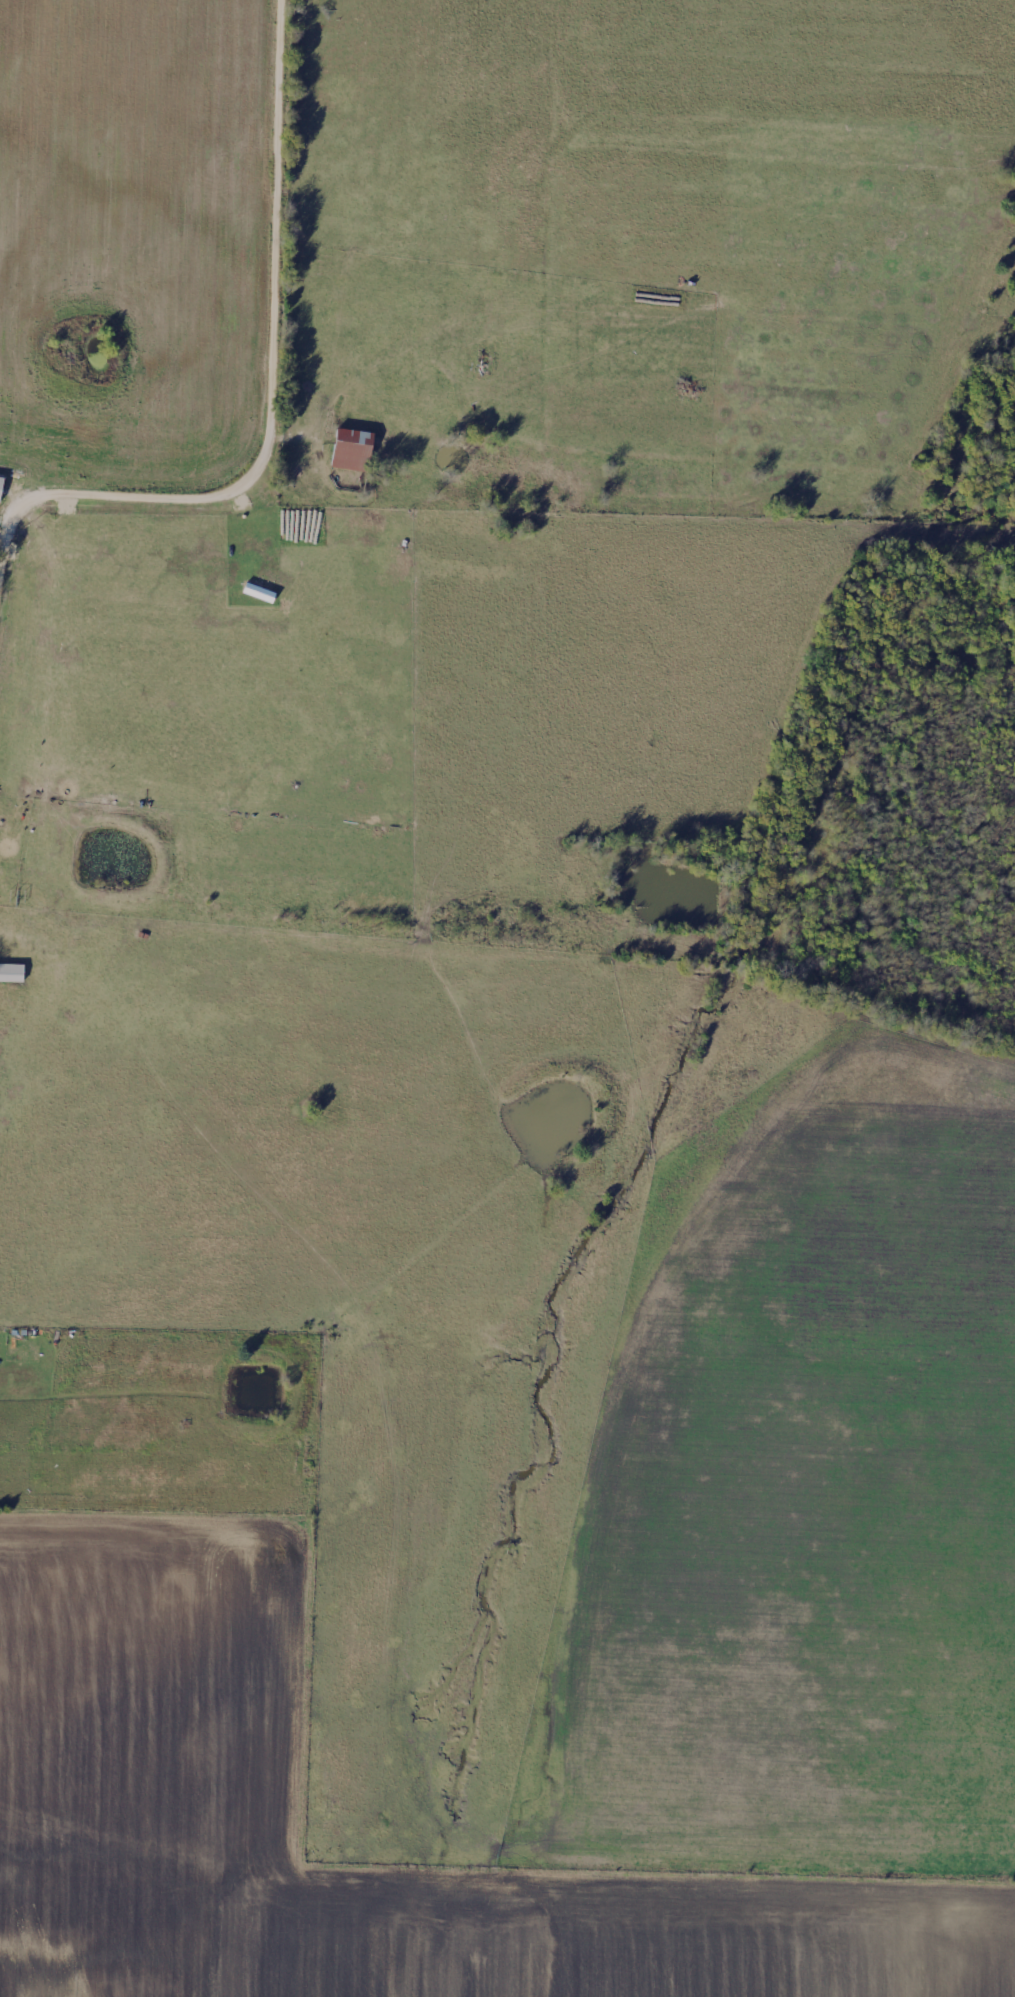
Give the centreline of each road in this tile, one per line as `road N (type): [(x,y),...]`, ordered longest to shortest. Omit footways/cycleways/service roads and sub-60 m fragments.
road 1 (residential): [(0,741),(36,518),(56,497),(275,472),(290,0)]

